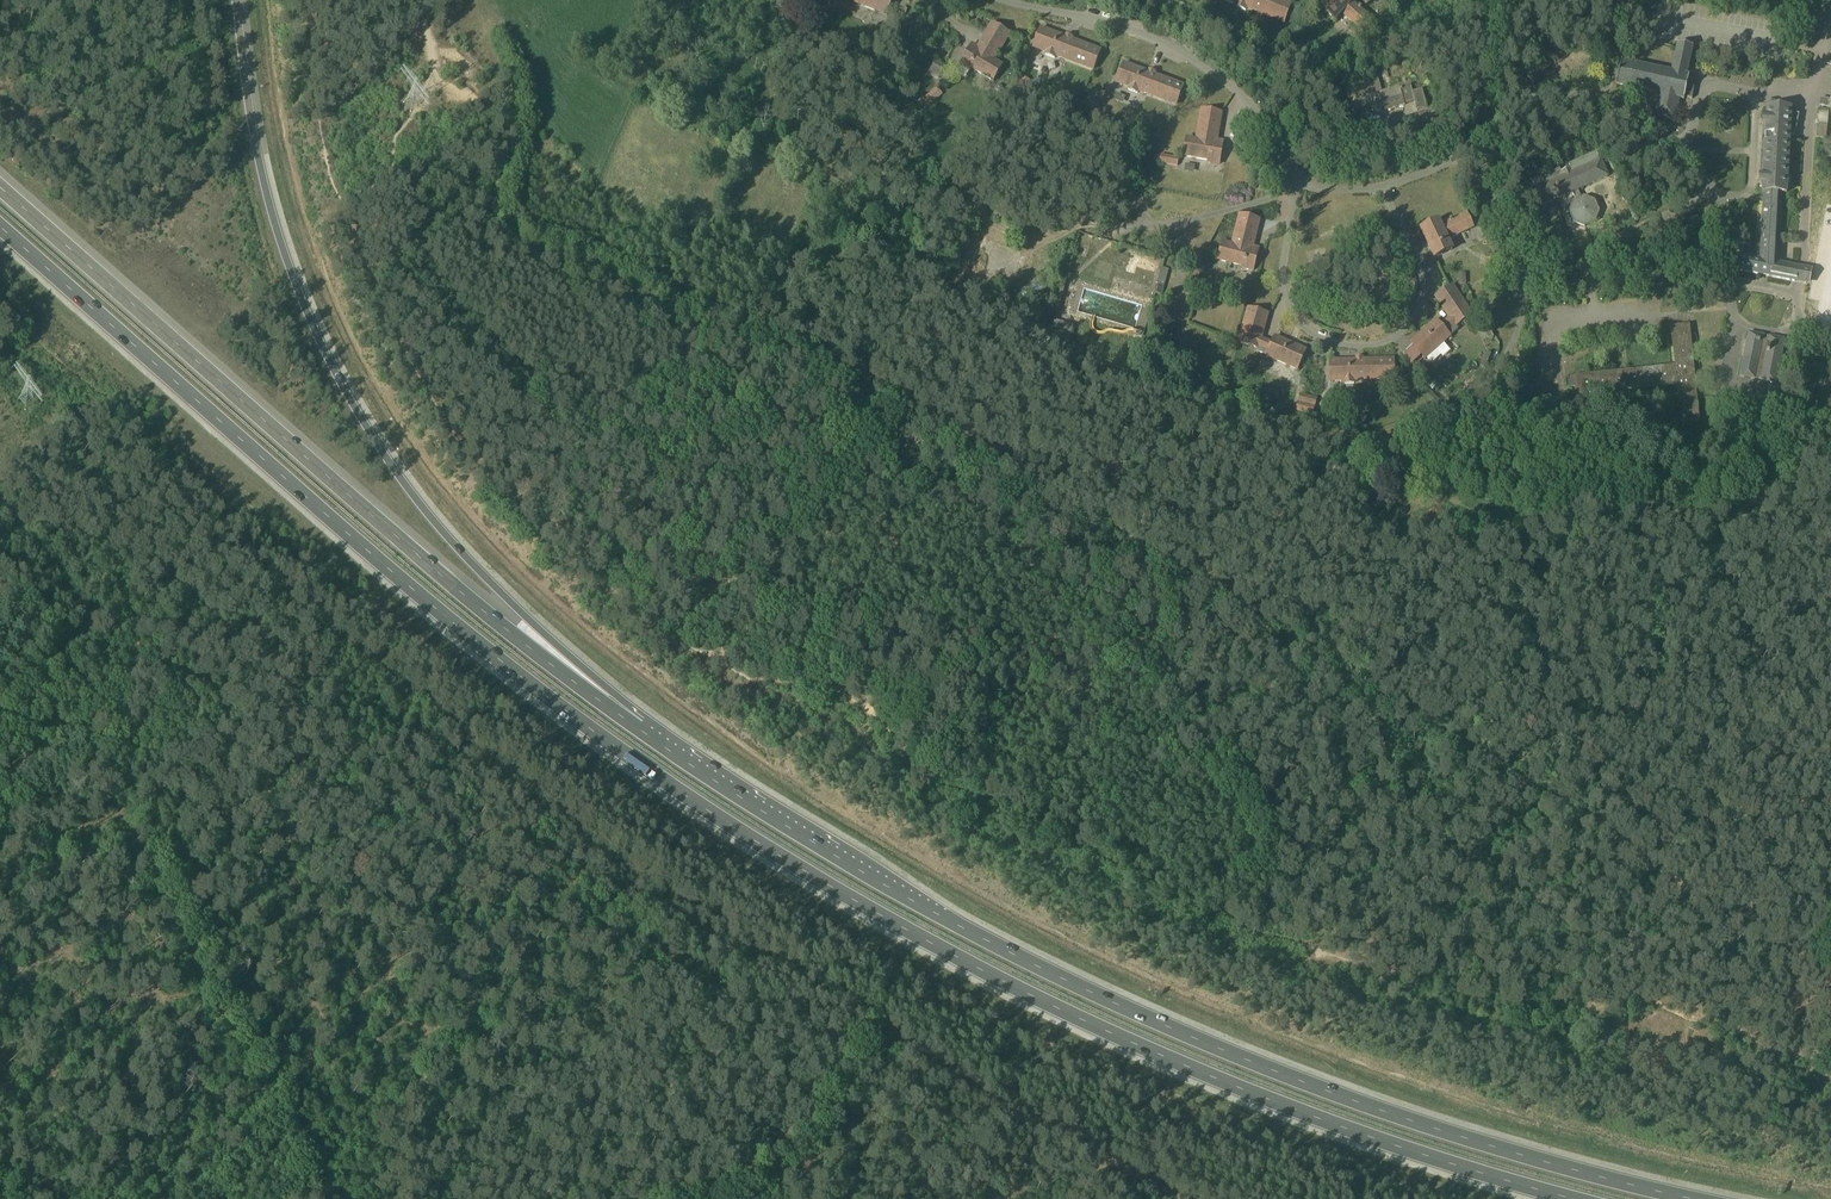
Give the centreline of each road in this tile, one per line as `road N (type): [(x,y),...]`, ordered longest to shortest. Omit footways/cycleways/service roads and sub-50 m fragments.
road 1 (trunk): [(0,228),(474,641),(759,844),(932,945),(1155,1054),(1390,1145),(1568,1198)]
road 2 (trunk): [(1699,1198),(1448,1131),(1167,1025),(889,886),(639,728)]
road 3 (trunk): [(639,728),(465,556),(345,386),(298,289),(268,191),(236,0)]
road 4 (trunk): [(639,728),(486,612),(0,189)]
road 5 (track): [(1117,228),(1084,226),(1027,241),(946,195),(863,194),(775,145),(766,140),(774,89),(768,0)]
road 6 (residential): [(1398,443),(1338,444),(1248,418),(1208,394),(1191,372),(1180,290),(1185,222),(1297,186)]
road 7 (track): [(1398,443),(1421,494),(1480,521),(1540,522),(1772,491),(1776,479)]
road 8 (residential): [(1382,189),(1413,242),(1426,296),(1401,334),(1361,346),(1328,342),(1303,327),(1289,304),(1283,275),(1297,186)]
road 9 (residential): [(1297,186),(1278,132),(1189,54),(1120,23),(1002,0)]
road 10 (residential): [(1398,443),(1462,410),(1498,371),(1523,312),(1514,240),(1464,147)]
road 11 (residential): [(1688,158),(1622,102),(1577,94),(1513,104),(1464,147)]
road 12 (residential): [(1794,333),(1736,327),(1722,207),(1688,158)]
road 13 (residential): [(1795,322),(1814,100)]
road 14 (residential): [(1776,479),(1794,333)]
road 15 (track): [(1146,226),(1133,196),(1028,156)]

